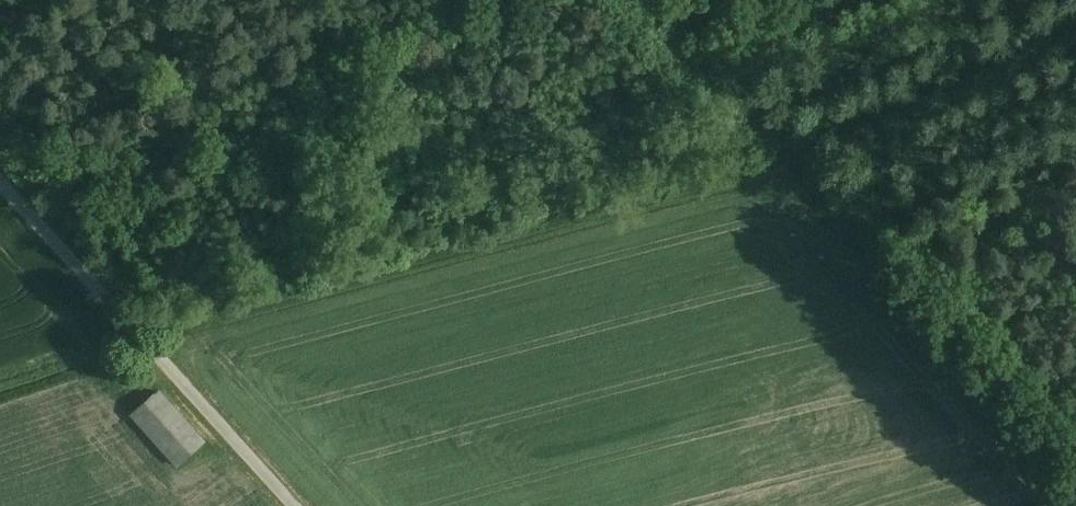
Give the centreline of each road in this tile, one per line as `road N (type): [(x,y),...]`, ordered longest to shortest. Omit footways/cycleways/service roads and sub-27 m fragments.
road 1 (track): [(312,505),(0,163)]

